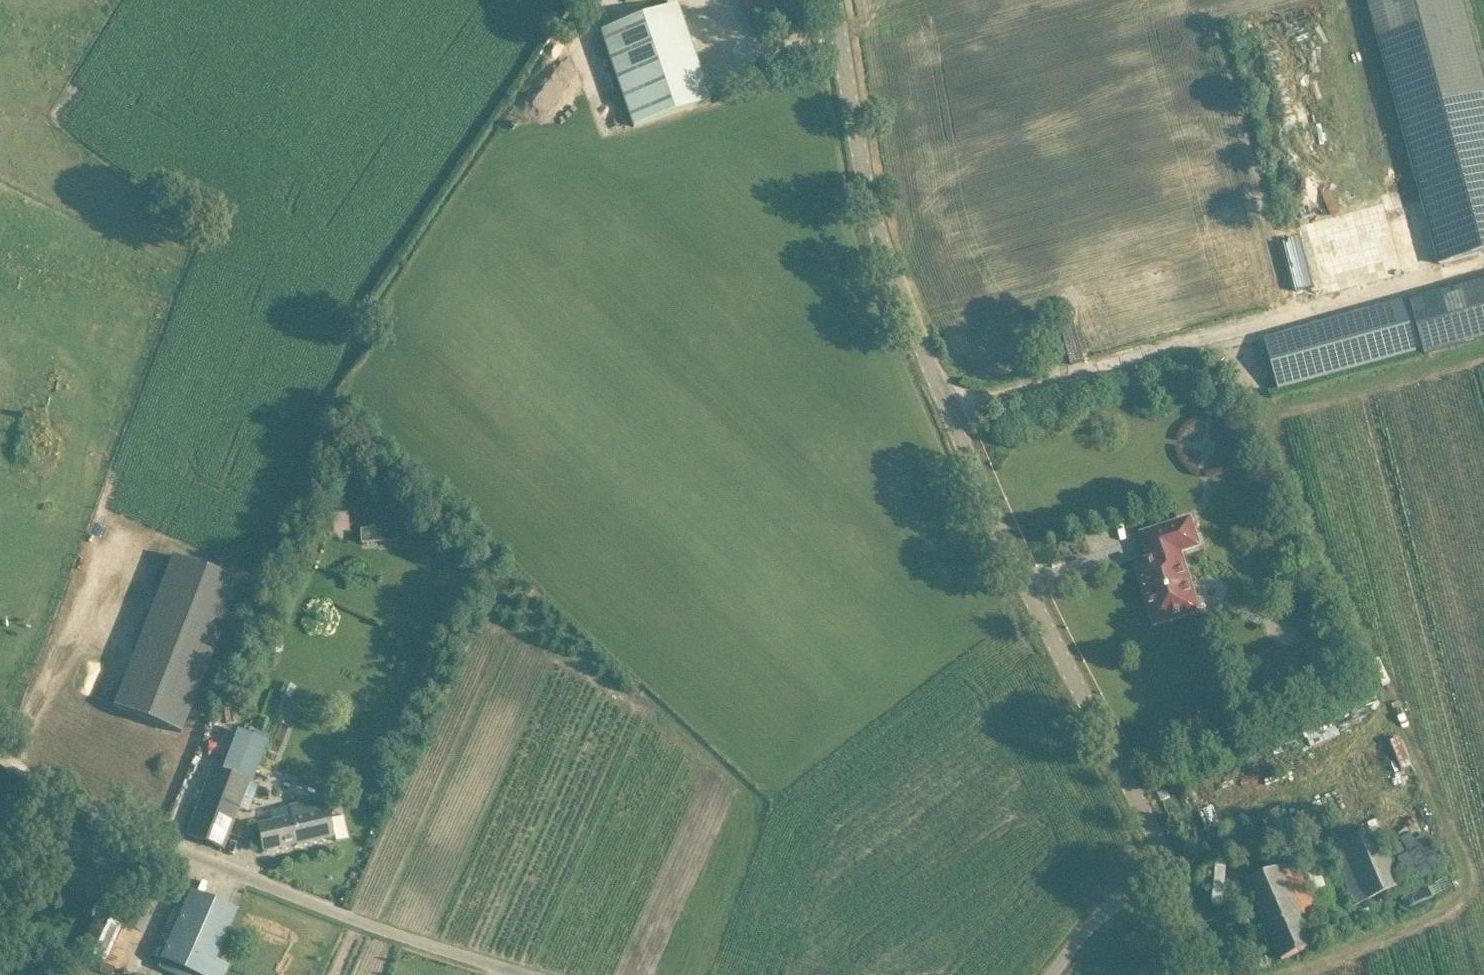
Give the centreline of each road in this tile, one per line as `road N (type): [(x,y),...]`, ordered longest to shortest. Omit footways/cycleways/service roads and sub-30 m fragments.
road 1 (unclassified): [(1171,870),(1002,533),(914,328),(877,226),(831,0)]
road 2 (unclassified): [(532,974),(406,938),(142,835),(0,754)]
road 3 (unclassified): [(1171,870),(1110,906),(1051,974)]

